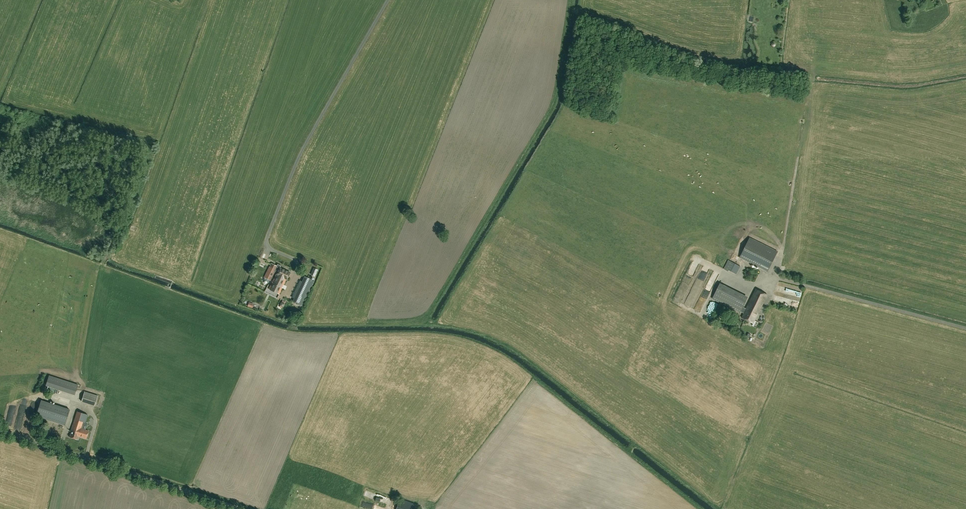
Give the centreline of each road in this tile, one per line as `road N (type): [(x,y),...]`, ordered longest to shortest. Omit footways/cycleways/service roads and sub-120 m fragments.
road 1 (unclassified): [(240,508),(0,431)]
road 2 (track): [(771,276),(798,155)]

